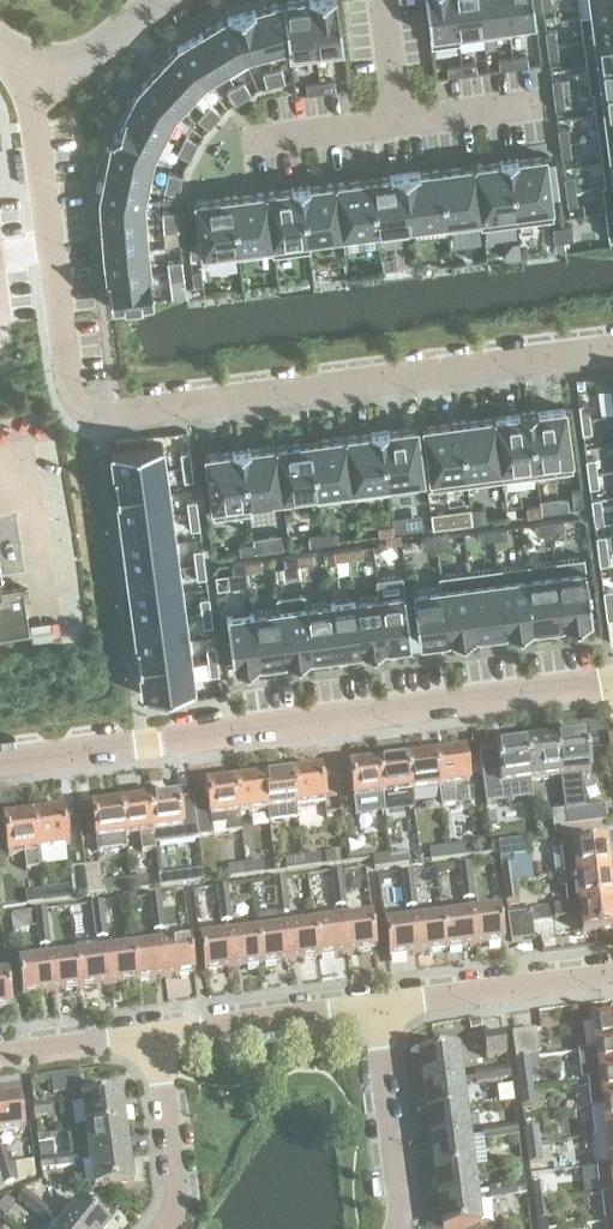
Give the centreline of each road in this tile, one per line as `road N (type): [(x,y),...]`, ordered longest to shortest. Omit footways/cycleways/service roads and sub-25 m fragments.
road 1 (residential): [(0,756),(612,680)]
road 2 (residential): [(612,348),(132,411)]
road 3 (residential): [(38,79),(32,113),(65,374),(74,396),(99,415),(132,411)]
road 4 (residential): [(381,1008),(612,975)]
road 5 (residential): [(391,1228),(401,1196),(381,1008)]
road 6 (residential): [(165,1037),(381,1008)]
road 7 (residential): [(162,1228),(176,1208),(178,1182),(165,1037)]
road 8 (residential): [(0,1061),(165,1037)]
road 9 (residential): [(153,0),(38,79)]

